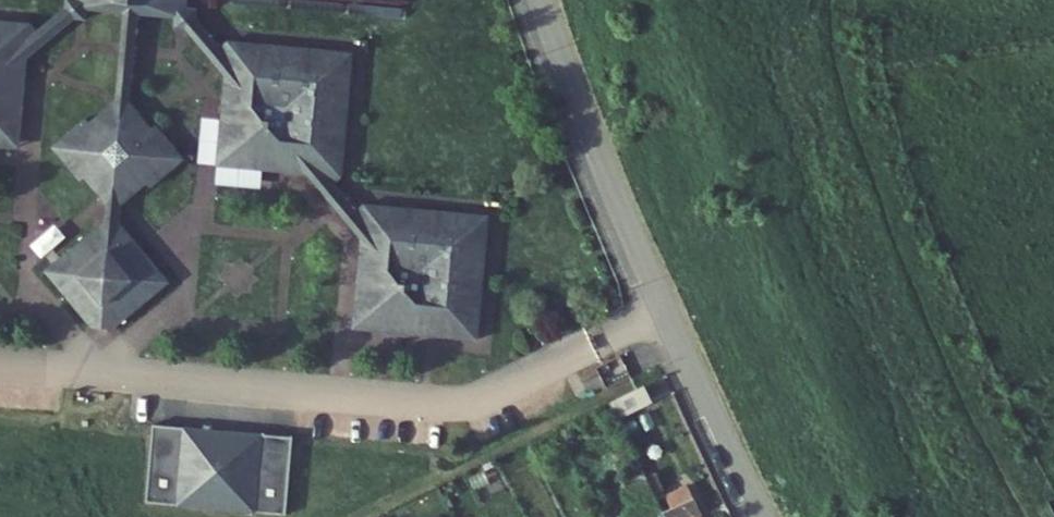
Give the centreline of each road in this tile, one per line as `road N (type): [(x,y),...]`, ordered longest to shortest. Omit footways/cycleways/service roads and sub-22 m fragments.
road 1 (residential): [(760,516),(664,310),(540,0)]

